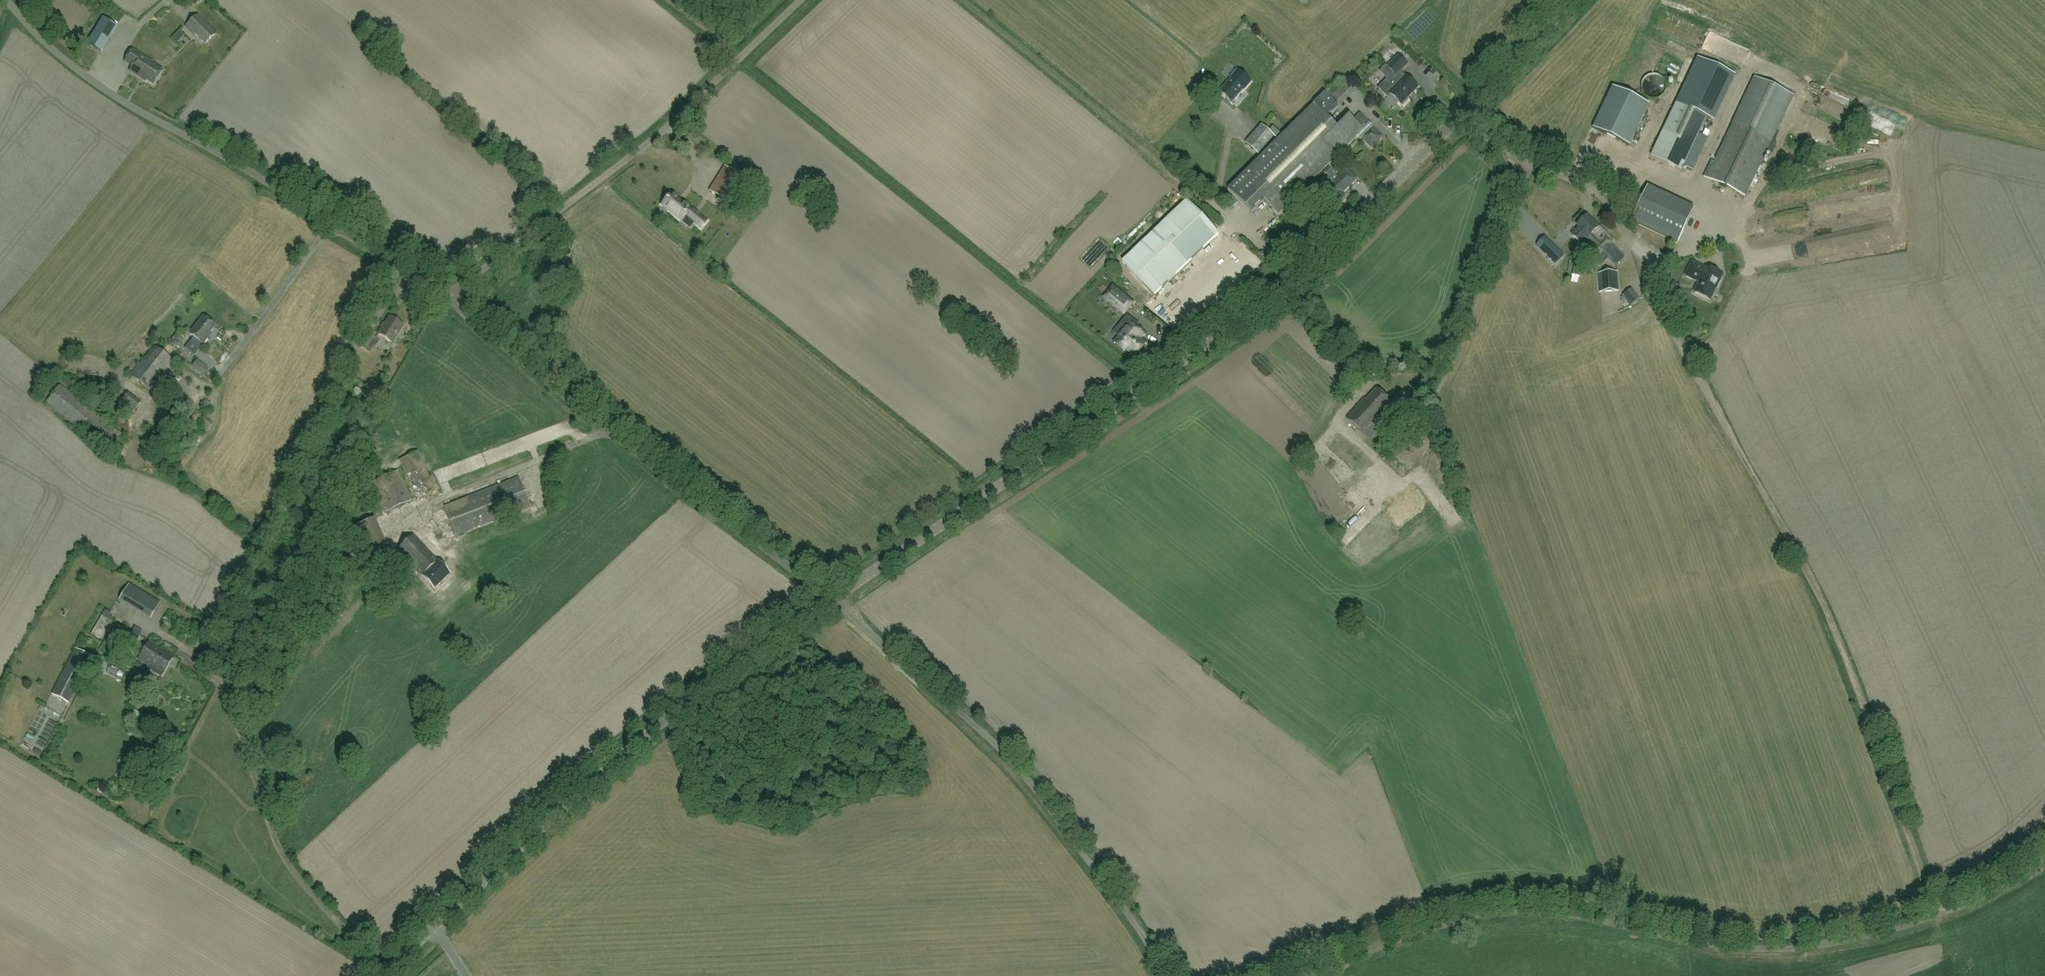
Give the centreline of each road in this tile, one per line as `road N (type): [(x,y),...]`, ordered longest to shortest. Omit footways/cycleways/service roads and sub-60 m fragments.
road 1 (unclassified): [(1296,975),(1424,929),(1512,911),(1729,948),(1838,943),(1938,915),(2044,856)]
road 2 (track): [(1652,295),(1821,604),(1938,915)]
road 3 (tertiary): [(384,975),(649,735),(832,599)]
road 4 (tertiary): [(832,599),(1301,280)]
road 5 (unclassified): [(446,296),(128,105),(71,65),(7,0)]
road 6 (unclassified): [(832,599),(1024,775),(1166,975)]
road 7 (unclassified): [(832,599),(592,422),(446,296)]
road 8 (unclassified): [(446,296),(633,156),(800,0)]
road 9 (unclassified): [(384,975),(286,860),(229,697),(189,660)]
road 10 (track): [(963,0),(1221,212)]
road 11 (unclassified): [(1466,119),(1499,148),(1608,201),(1652,295)]
road 12 (tertiary): [(1301,280),(1466,119)]
road 13 (tertiary): [(1466,119),(1576,0)]

